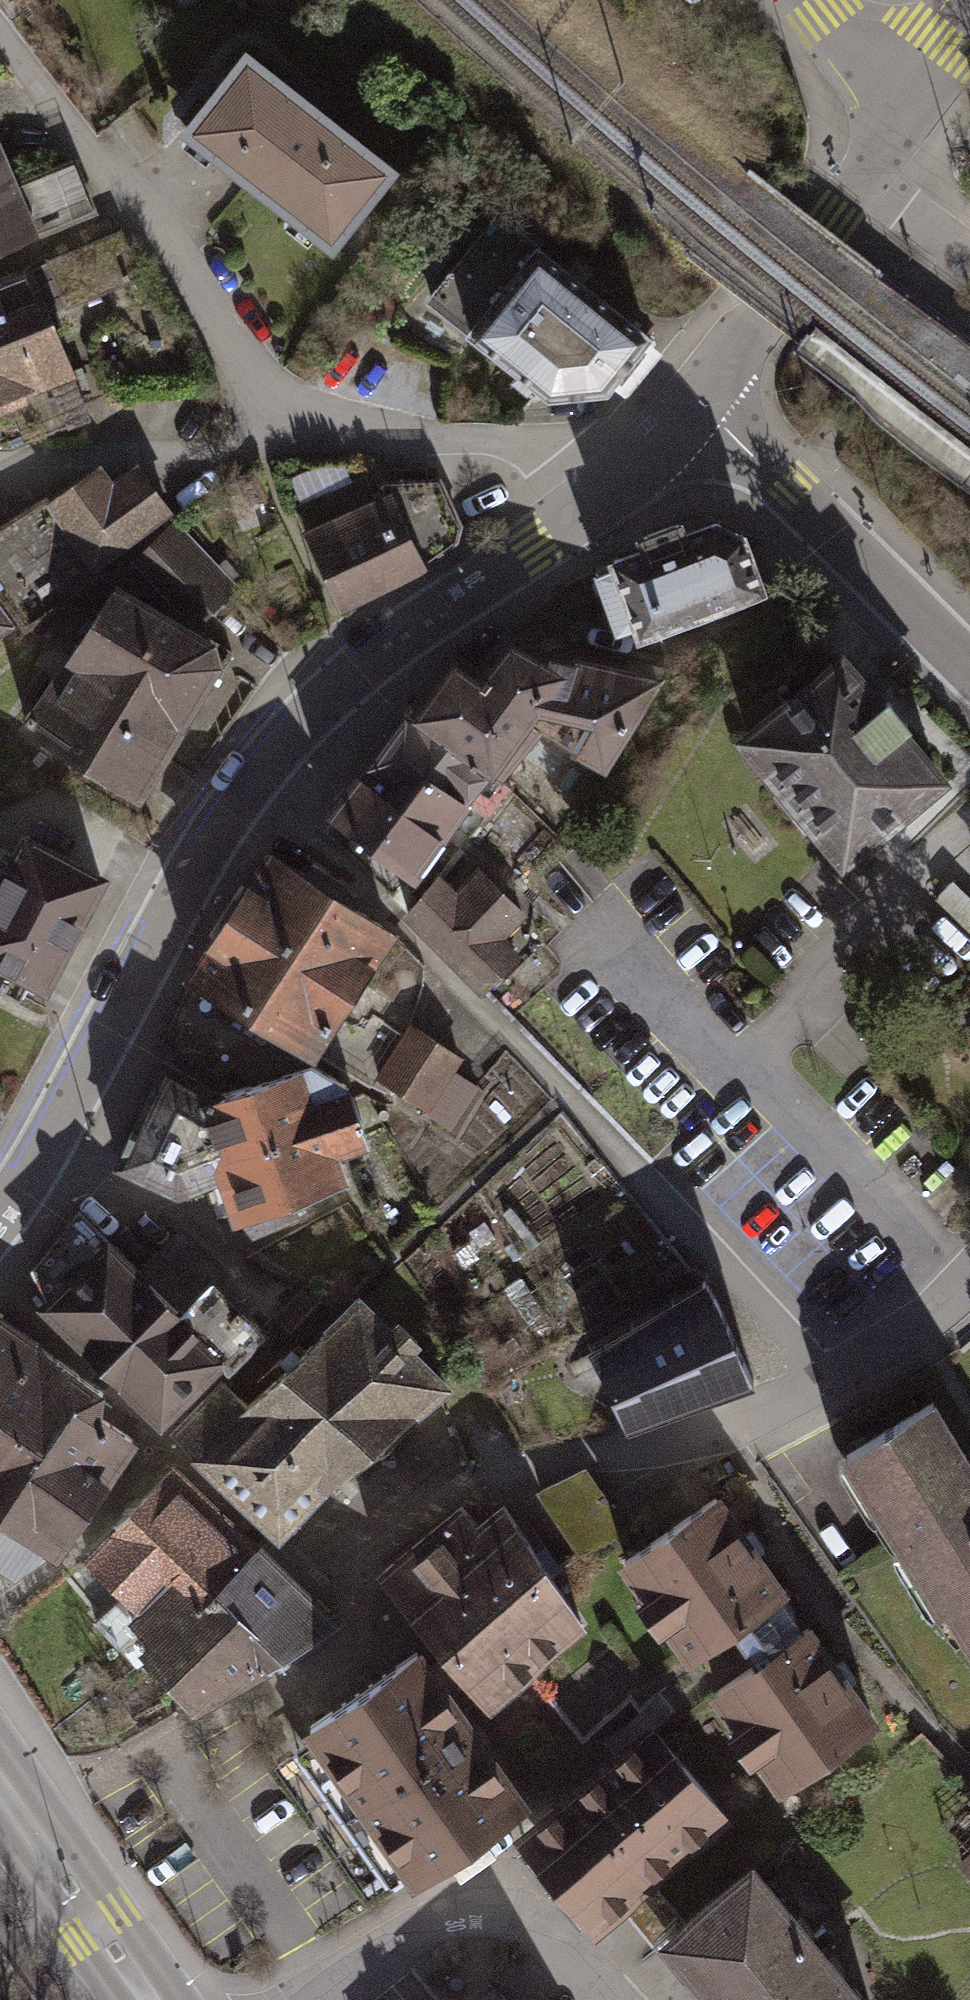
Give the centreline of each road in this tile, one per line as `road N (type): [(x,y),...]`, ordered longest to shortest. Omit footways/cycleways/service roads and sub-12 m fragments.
road 1 (tertiary): [(0,1221),(44,1164),(214,839),(260,780),(363,667),(615,478)]
road 2 (residential): [(615,478),(475,446),(283,420),(0,470)]
road 3 (residential): [(303,1999),(417,1913),(530,1901),(620,1999)]
road 4 (residential): [(691,402),(794,489),(969,668)]
road 5 (tertiary): [(691,402),(865,177)]
road 6 (primary): [(149,1999),(0,1787)]
road 7 (residential): [(920,96),(815,20),(800,0)]
road 8 (residential): [(865,177),(969,256)]

